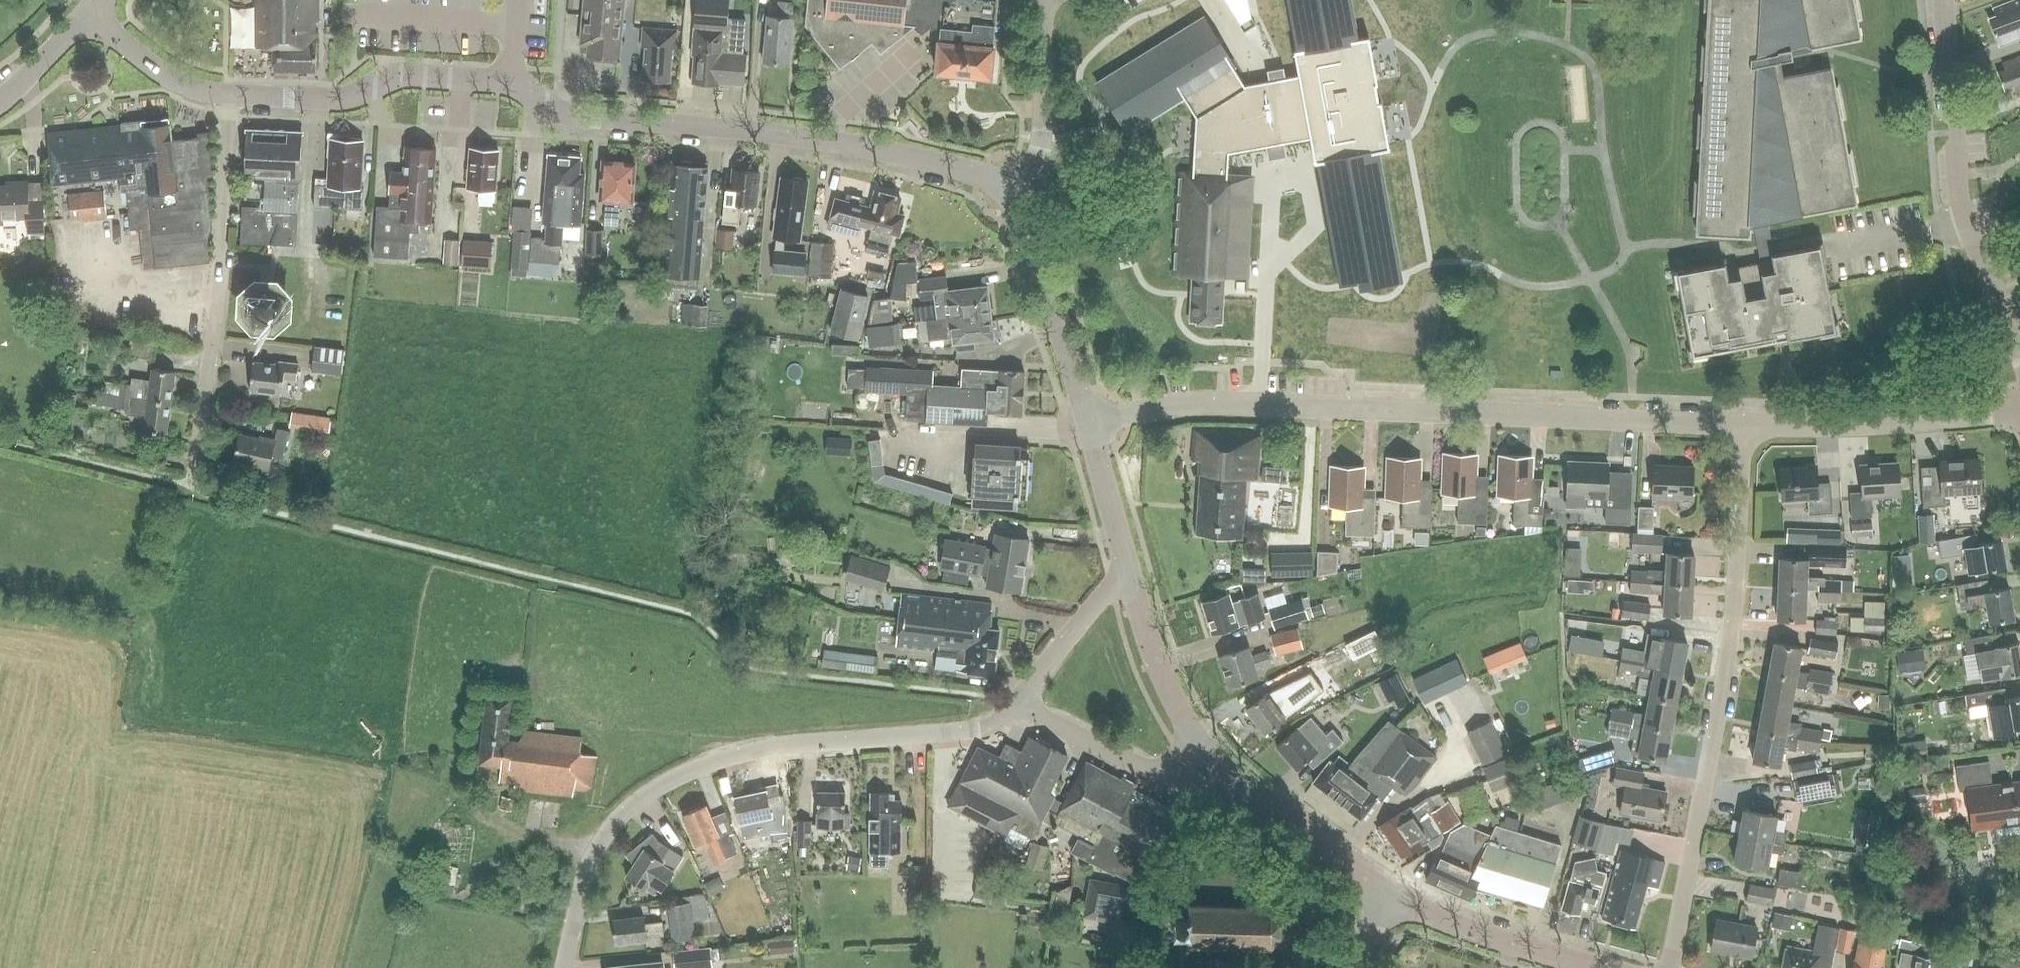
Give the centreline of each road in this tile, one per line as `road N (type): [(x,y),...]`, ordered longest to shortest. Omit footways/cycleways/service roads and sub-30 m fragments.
road 1 (residential): [(1090,421),(1213,402),(1743,429)]
road 2 (residential): [(562,967),(585,875),(601,840),(645,794),(725,757),(769,747),(988,728),(1017,702)]
road 3 (residential): [(1666,967),(1716,729),(1743,429)]
road 4 (unclassified): [(1009,188),(965,168),(859,143),(570,116),(511,82)]
road 5 (residential): [(189,486),(223,265),(232,94)]
road 6 (unclassified): [(2019,363),(1966,216),(1945,0)]
road 7 (unclassified): [(511,82),(393,75),(339,97),(232,94)]
road 8 (residential): [(1743,429),(1972,417),(2019,407)]
road 9 (unclassified): [(1384,893),(1190,739)]
road 10 (unclassified): [(1090,421),(1009,188)]
road 11 (unclassified): [(1607,967),(1465,929),(1384,893)]
road 12 (residential): [(1190,739),(1175,765),(1153,772),(1017,702)]
road 13 (residential): [(1009,188),(1041,147),(1044,0)]
road 14 (unclassified): [(1190,739),(1155,674),(1125,567)]
road 15 (residential): [(1017,702),(1125,567)]
road 16 (unclassified): [(232,94),(173,81),(85,16)]
road 17 (unclassified): [(1125,567),(1090,421)]
road 18 (tertiary): [(0,100),(85,16)]

